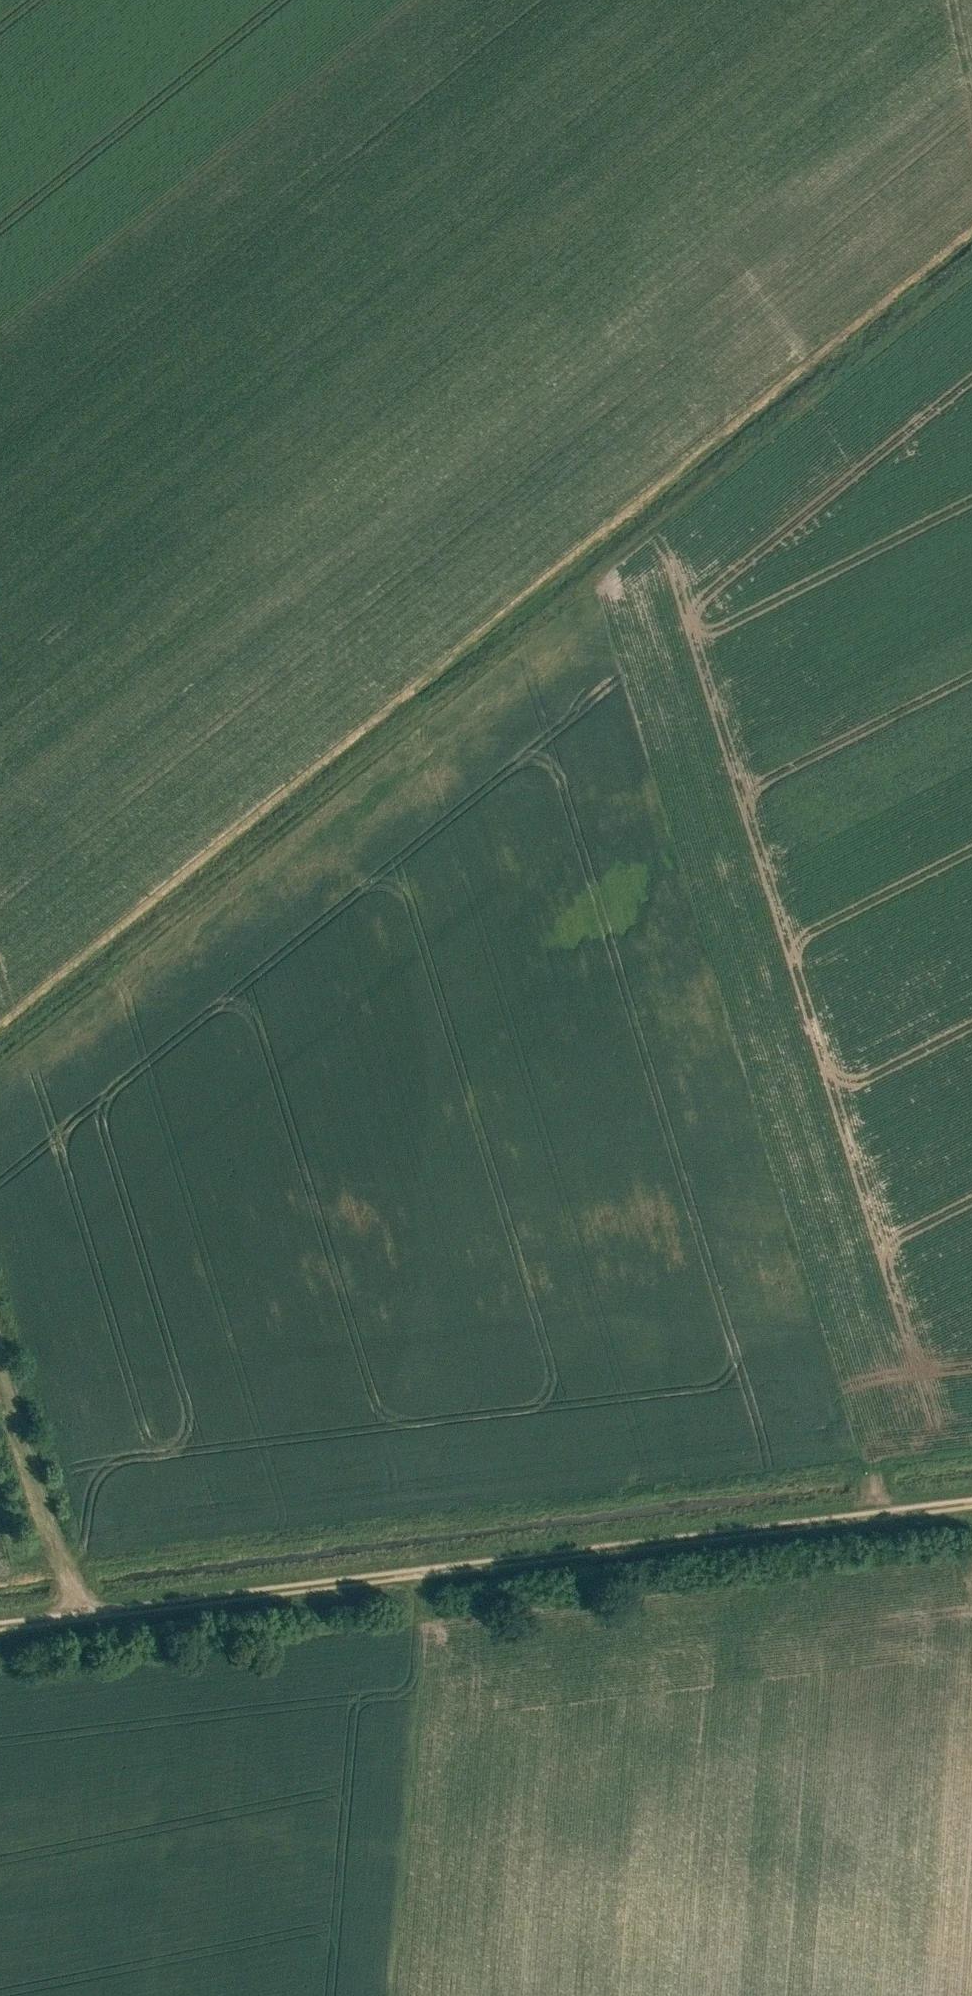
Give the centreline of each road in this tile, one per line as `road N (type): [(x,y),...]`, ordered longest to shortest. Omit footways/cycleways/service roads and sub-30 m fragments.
road 1 (unclassified): [(0,1614),(971,1496)]
road 2 (track): [(79,1604),(0,1363)]

